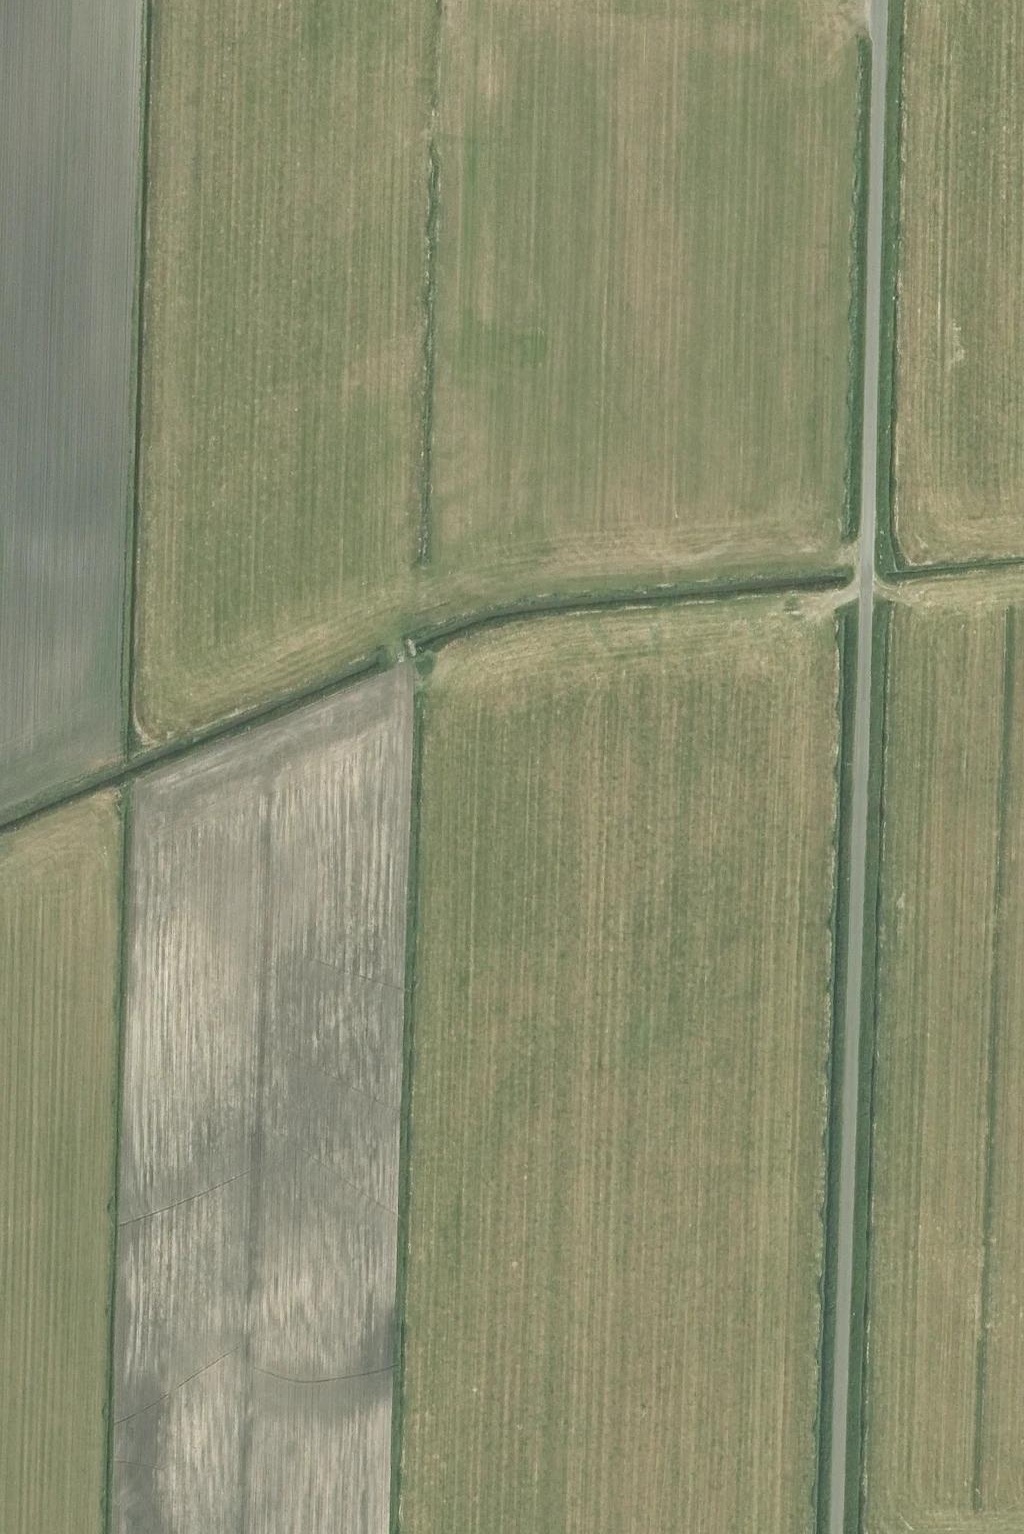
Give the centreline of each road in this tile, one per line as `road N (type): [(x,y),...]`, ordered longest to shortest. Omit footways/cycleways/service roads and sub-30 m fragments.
road 1 (unclassified): [(834,1533),(877,0)]

